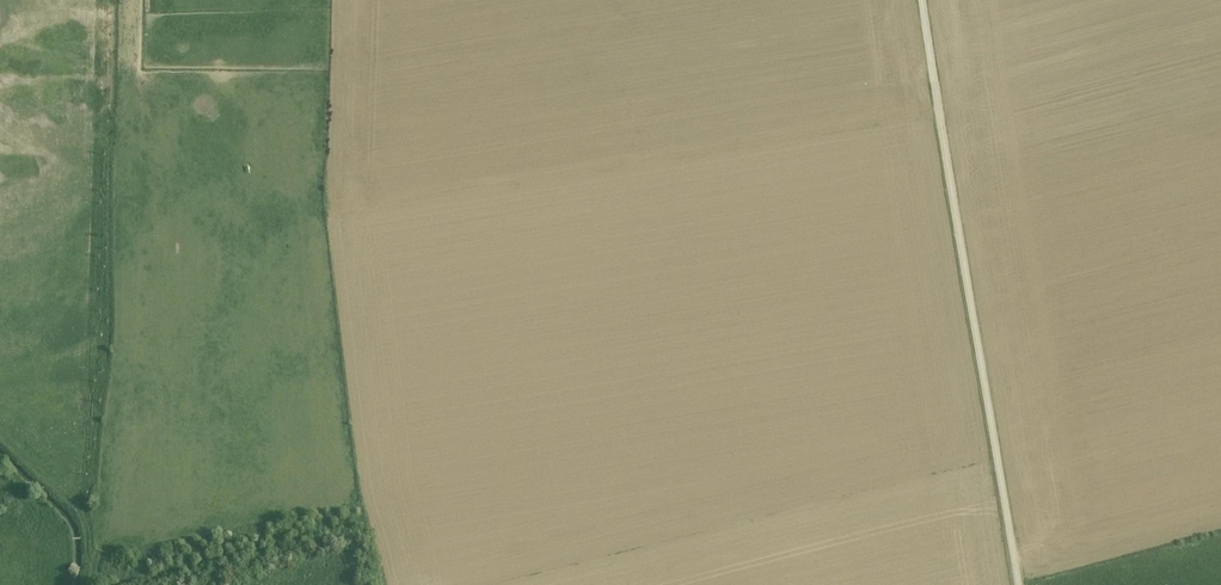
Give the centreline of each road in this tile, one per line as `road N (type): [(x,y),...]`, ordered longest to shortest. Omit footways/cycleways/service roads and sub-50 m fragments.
road 1 (unclassified): [(926,0),(1020,584)]

